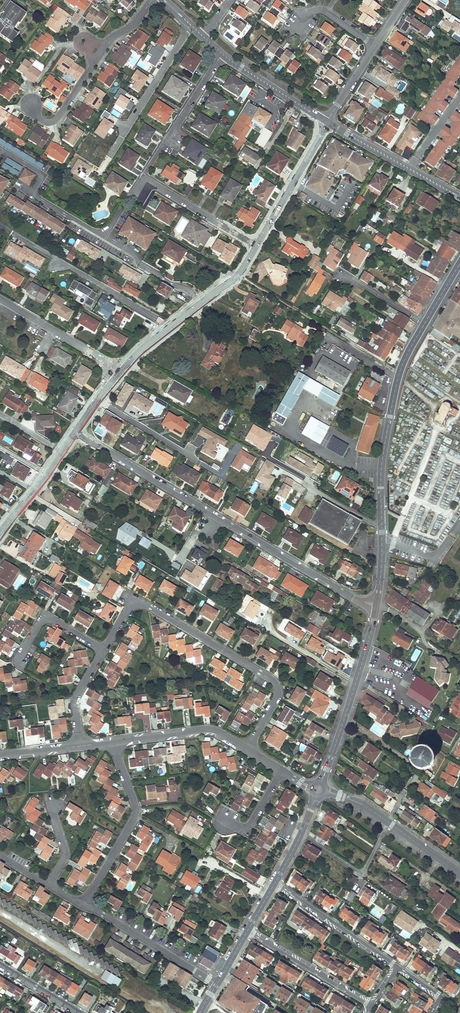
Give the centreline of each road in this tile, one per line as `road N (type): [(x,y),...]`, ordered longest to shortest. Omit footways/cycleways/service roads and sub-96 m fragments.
road 1 (residential): [(75,431),(377,605)]
road 2 (residential): [(248,748),(277,694),(273,679),(145,602),(132,601),(105,650)]
road 3 (tertiary): [(377,605),(390,417),(424,323)]
road 4 (tertiary): [(318,790),(377,605)]
road 5 (residential): [(30,107),(60,125),(107,43),(150,0)]
road 6 (residential): [(86,904),(134,818),(114,742)]
road 7 (residential): [(191,23),(99,173)]
road 8 (residential): [(86,904),(217,983)]
road 9 (tertiary): [(327,123),(459,197)]
road 10 (residential): [(223,53),(142,179)]
road 11 (residential): [(398,967),(275,882)]
road 12 (residential): [(247,931),(372,1007)]
road 13 (tertiary): [(255,245),(327,123)]
road 14 (residential): [(0,298),(120,371)]
road 15 (residential): [(114,742),(209,731),(248,748)]
road 16 (residential): [(142,179),(255,245)]
road 17 (residential): [(301,834),(364,873),(389,823)]
road 18 (tertiary): [(223,53),(327,123)]
road 19 (residential): [(19,663),(45,617),(105,650)]

